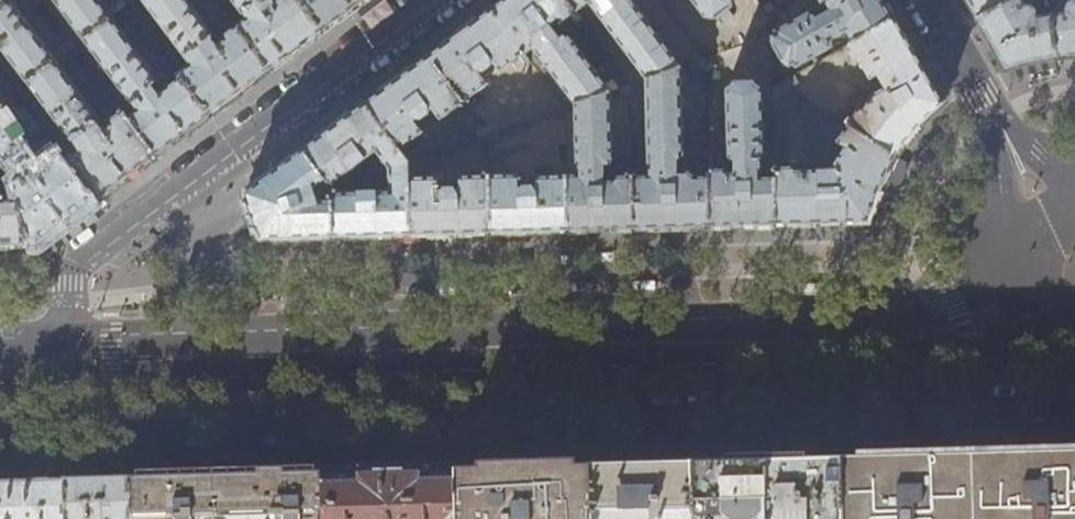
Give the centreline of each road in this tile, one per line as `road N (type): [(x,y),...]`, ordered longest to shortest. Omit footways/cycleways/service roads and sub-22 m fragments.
road 1 (primary): [(53,362),(854,340)]
road 2 (residential): [(433,0),(70,272),(53,362)]
road 3 (primary): [(854,340),(969,354),(1074,340)]
road 4 (primary): [(1017,272),(854,340)]
road 5 (residential): [(1005,128),(932,0)]
road 6 (residential): [(1005,128),(1017,272)]

